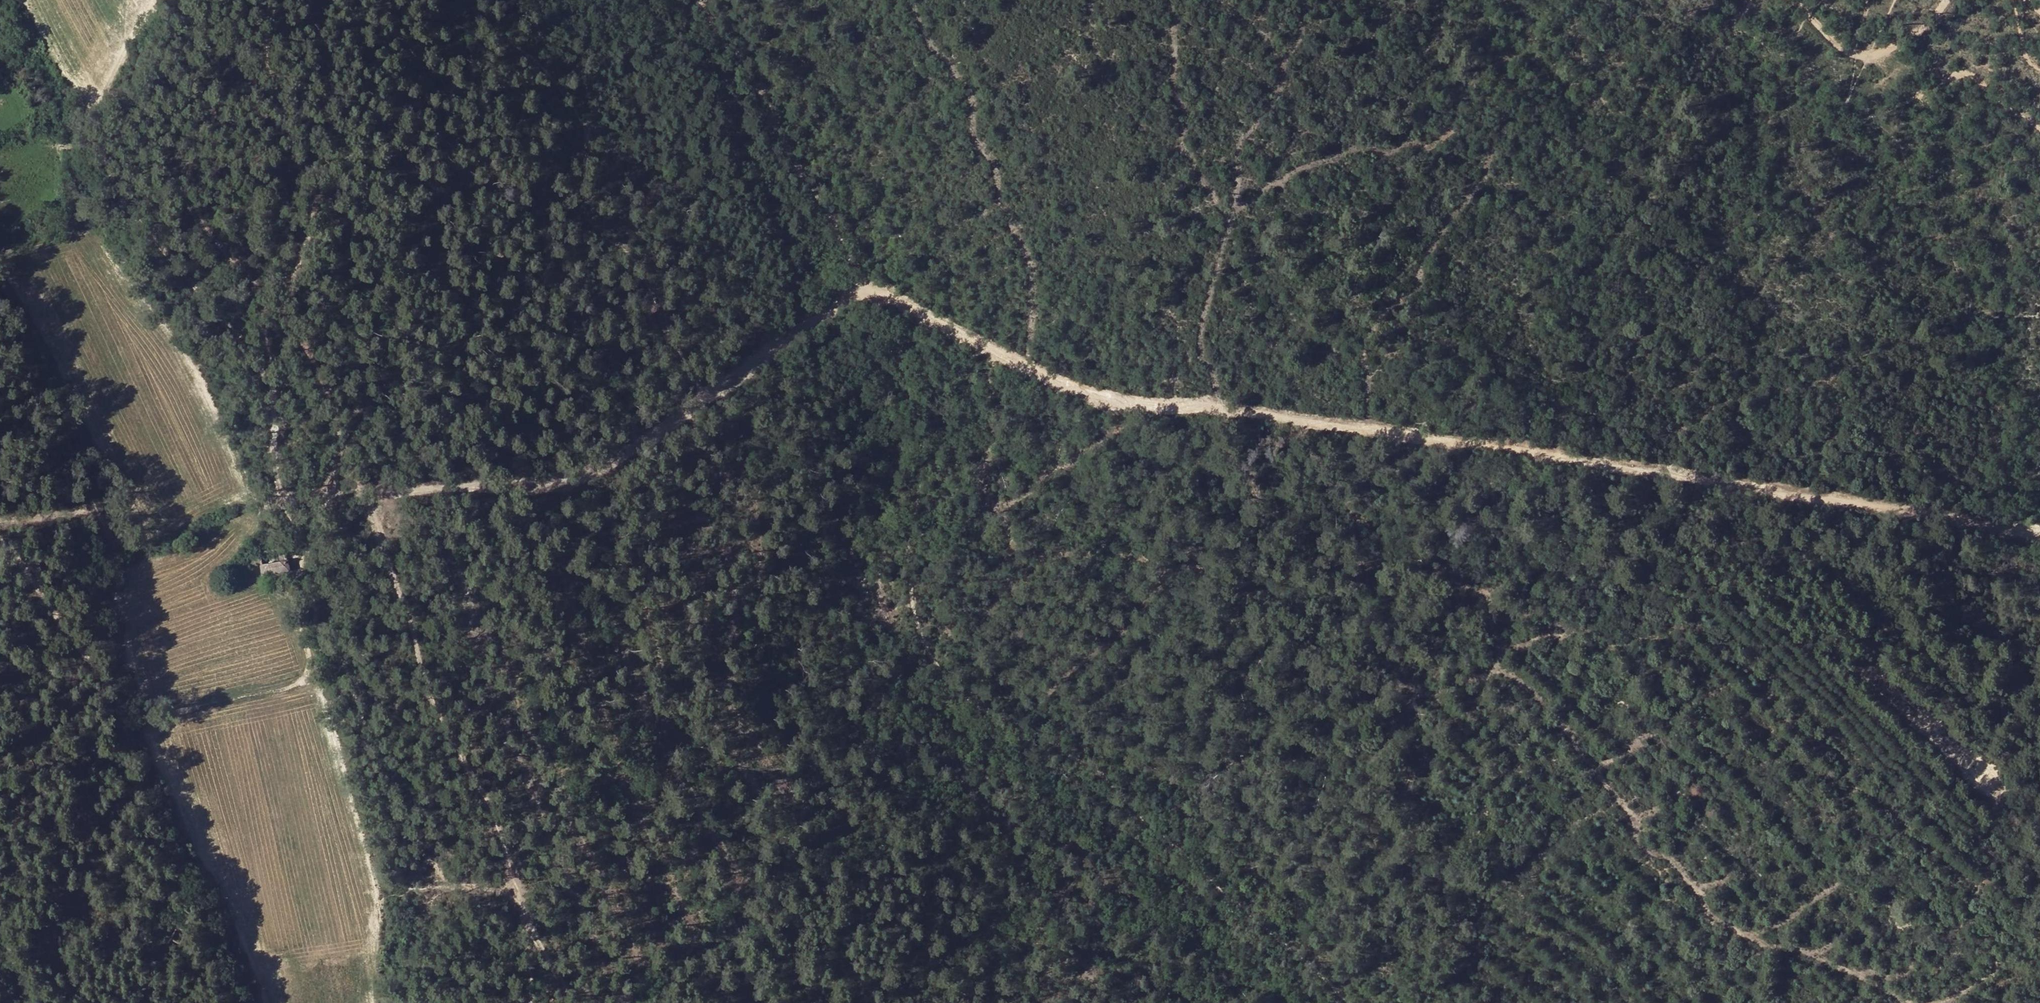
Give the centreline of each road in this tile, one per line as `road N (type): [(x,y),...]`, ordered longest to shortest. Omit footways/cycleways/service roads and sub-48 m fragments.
road 1 (track): [(0,352),(13,355),(56,437),(62,466),(93,510)]
road 2 (track): [(1942,0),(1903,41),(1869,55),(1851,52),(1796,0)]

